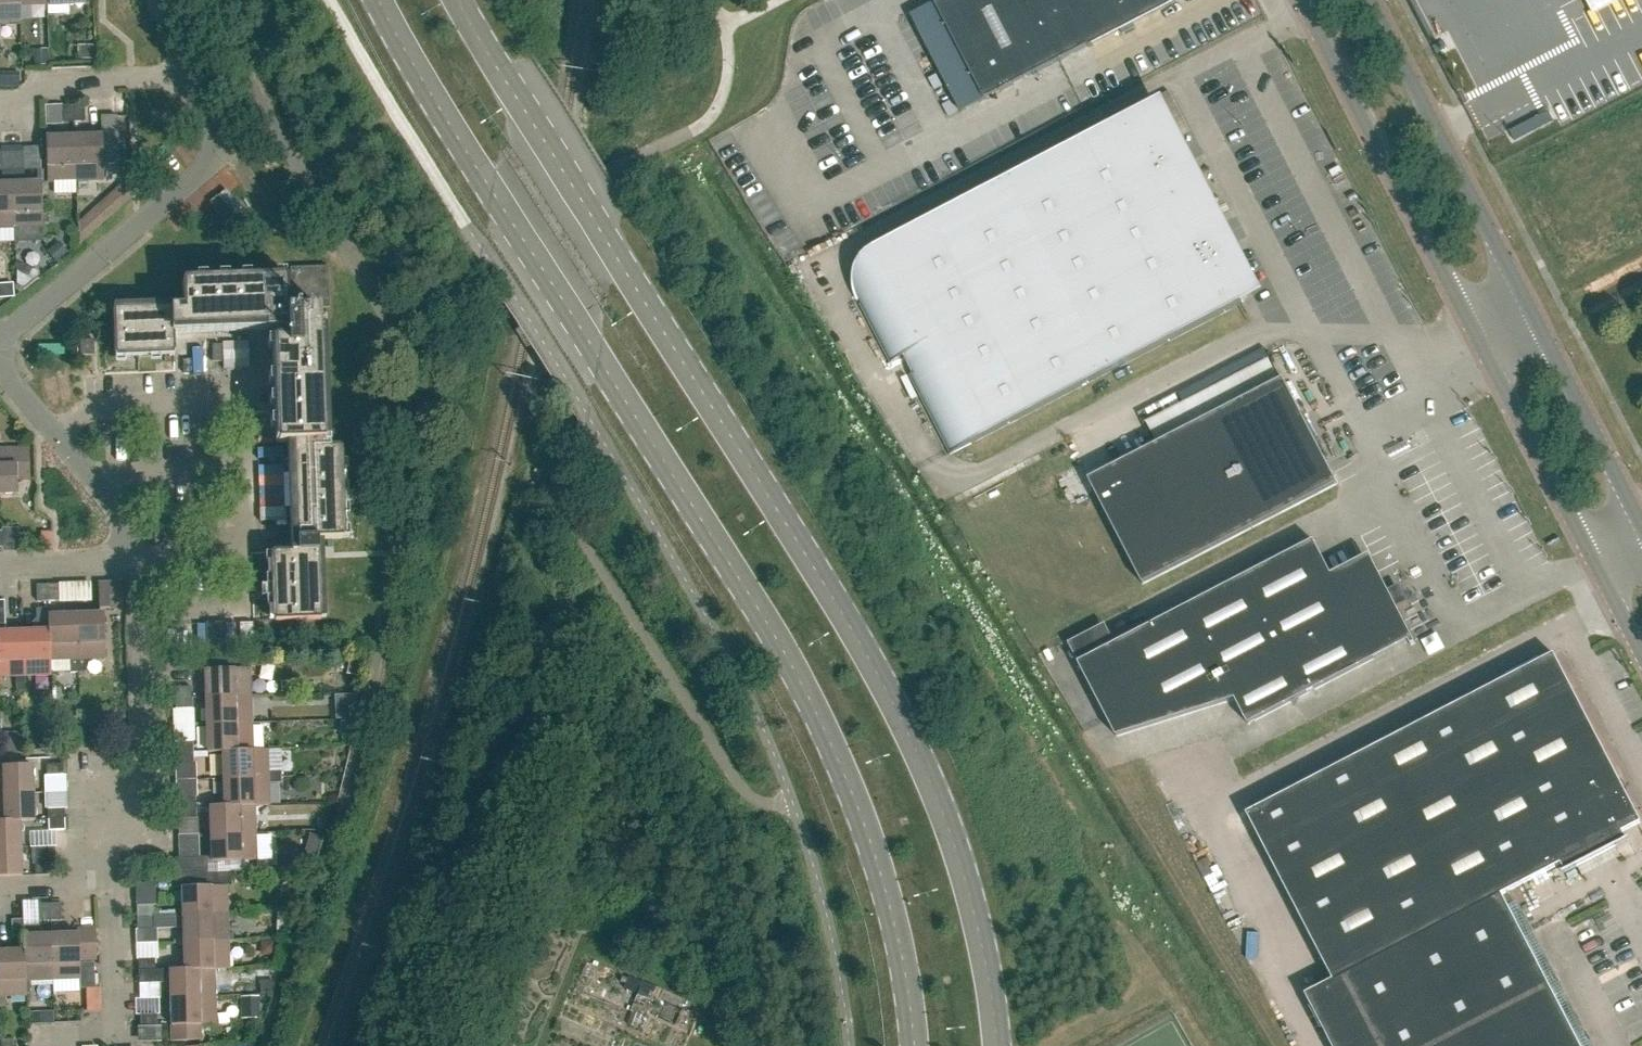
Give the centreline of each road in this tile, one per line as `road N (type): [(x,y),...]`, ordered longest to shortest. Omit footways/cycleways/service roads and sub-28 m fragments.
road 1 (secondary): [(998,1045),(963,866),(901,718),(829,588),(457,0)]
road 2 (secondary): [(378,0),(773,632),(836,750),(898,931),(915,1045)]
road 3 (unclassified): [(1301,0),(1641,654)]
road 4 (unclassified): [(1641,526),(1369,0)]
road 5 (residential): [(0,335),(206,173),(219,154),(217,133),(192,76)]
road 6 (residential): [(110,885),(109,854),(142,771),(135,562)]
road 7 (residential): [(135,562),(134,532),(0,368)]
road 8 (residential): [(41,1037),(81,1036),(112,1012),(110,885)]
road 9 (residential): [(0,107),(21,106),(40,83),(192,76)]
road 10 (residential): [(0,574),(21,566),(135,562)]

